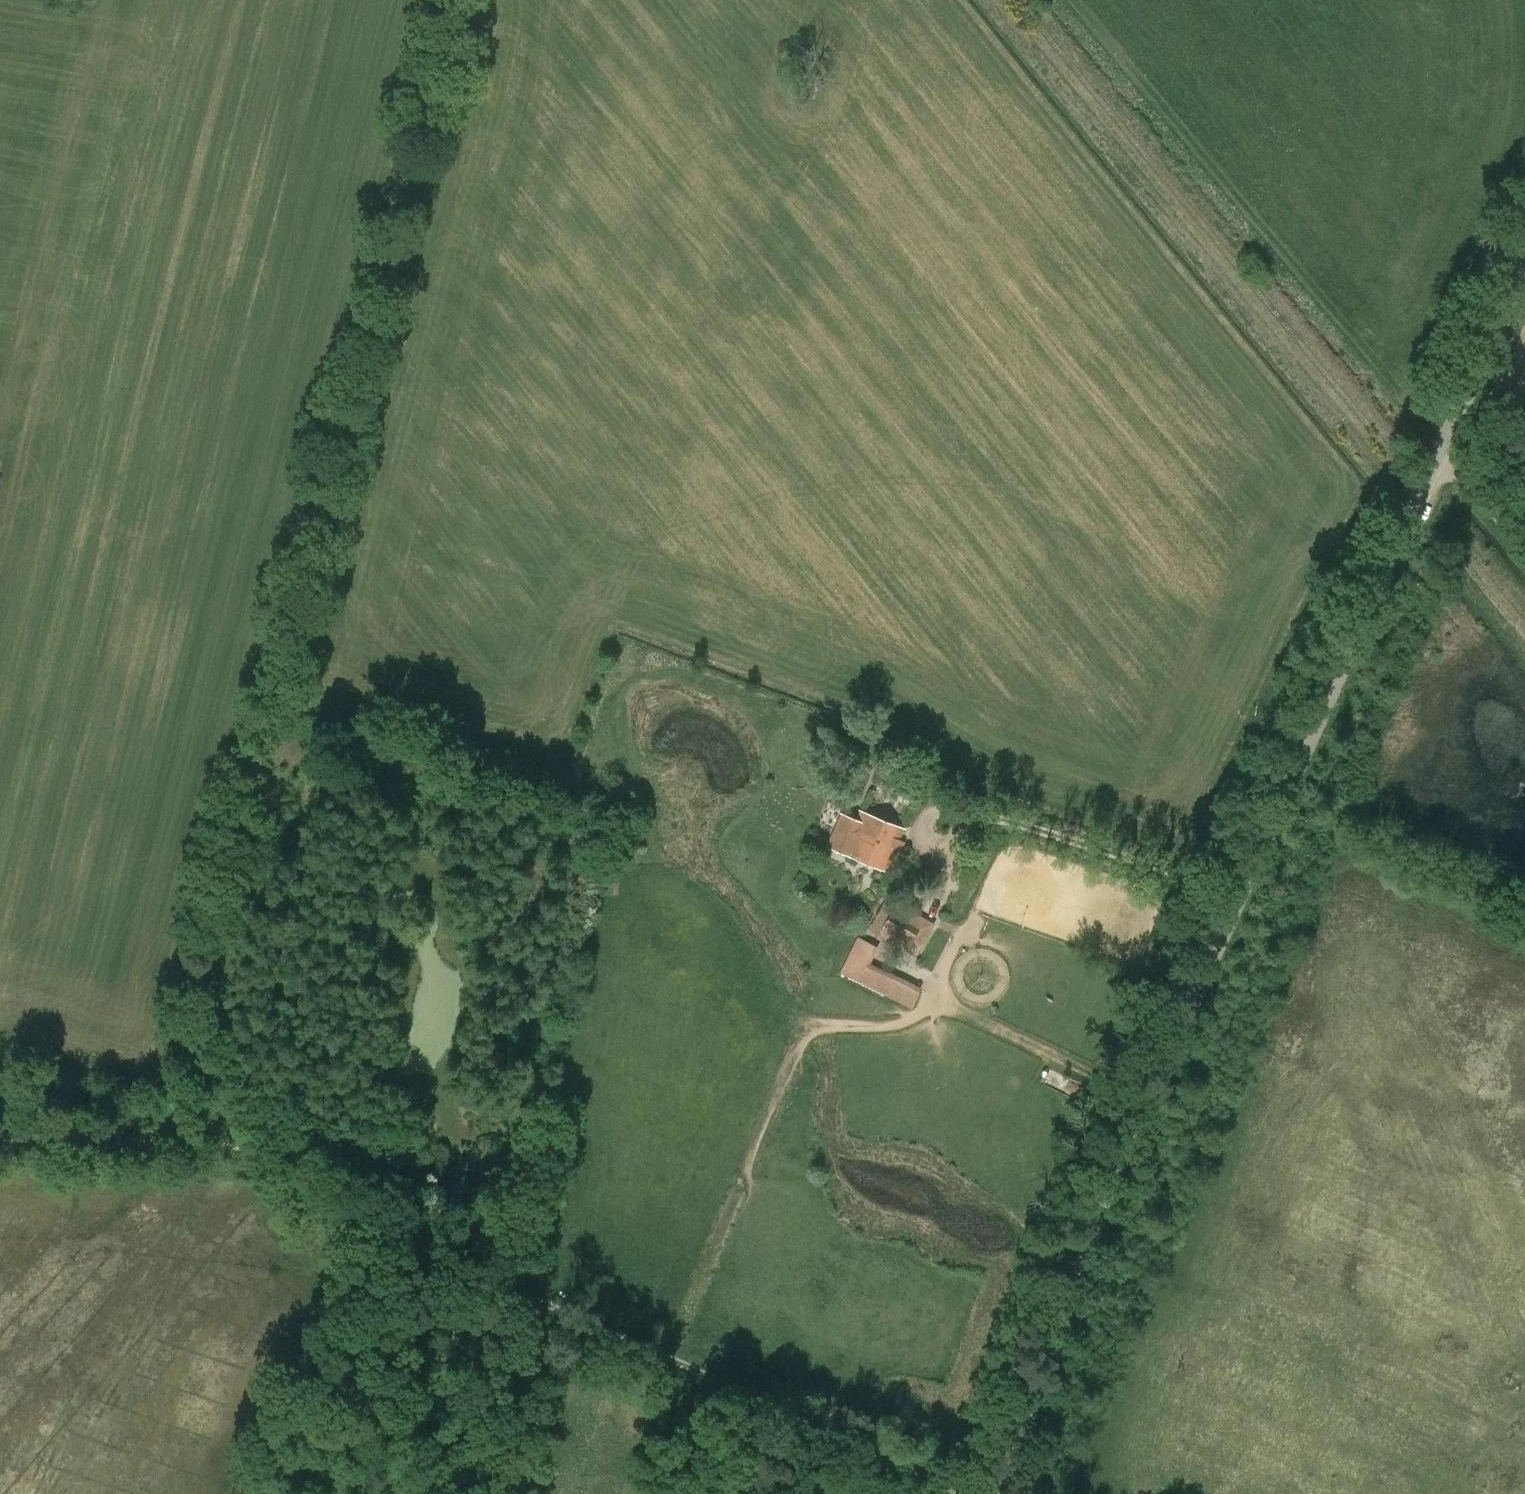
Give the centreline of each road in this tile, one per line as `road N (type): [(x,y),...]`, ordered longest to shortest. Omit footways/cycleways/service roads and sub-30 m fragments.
road 1 (unclassified): [(994,1493),(1145,1107),(1524,259)]
road 2 (track): [(0,1145),(203,1153),(308,1181),(962,1493)]
road 3 (track): [(1524,561),(1437,456)]

